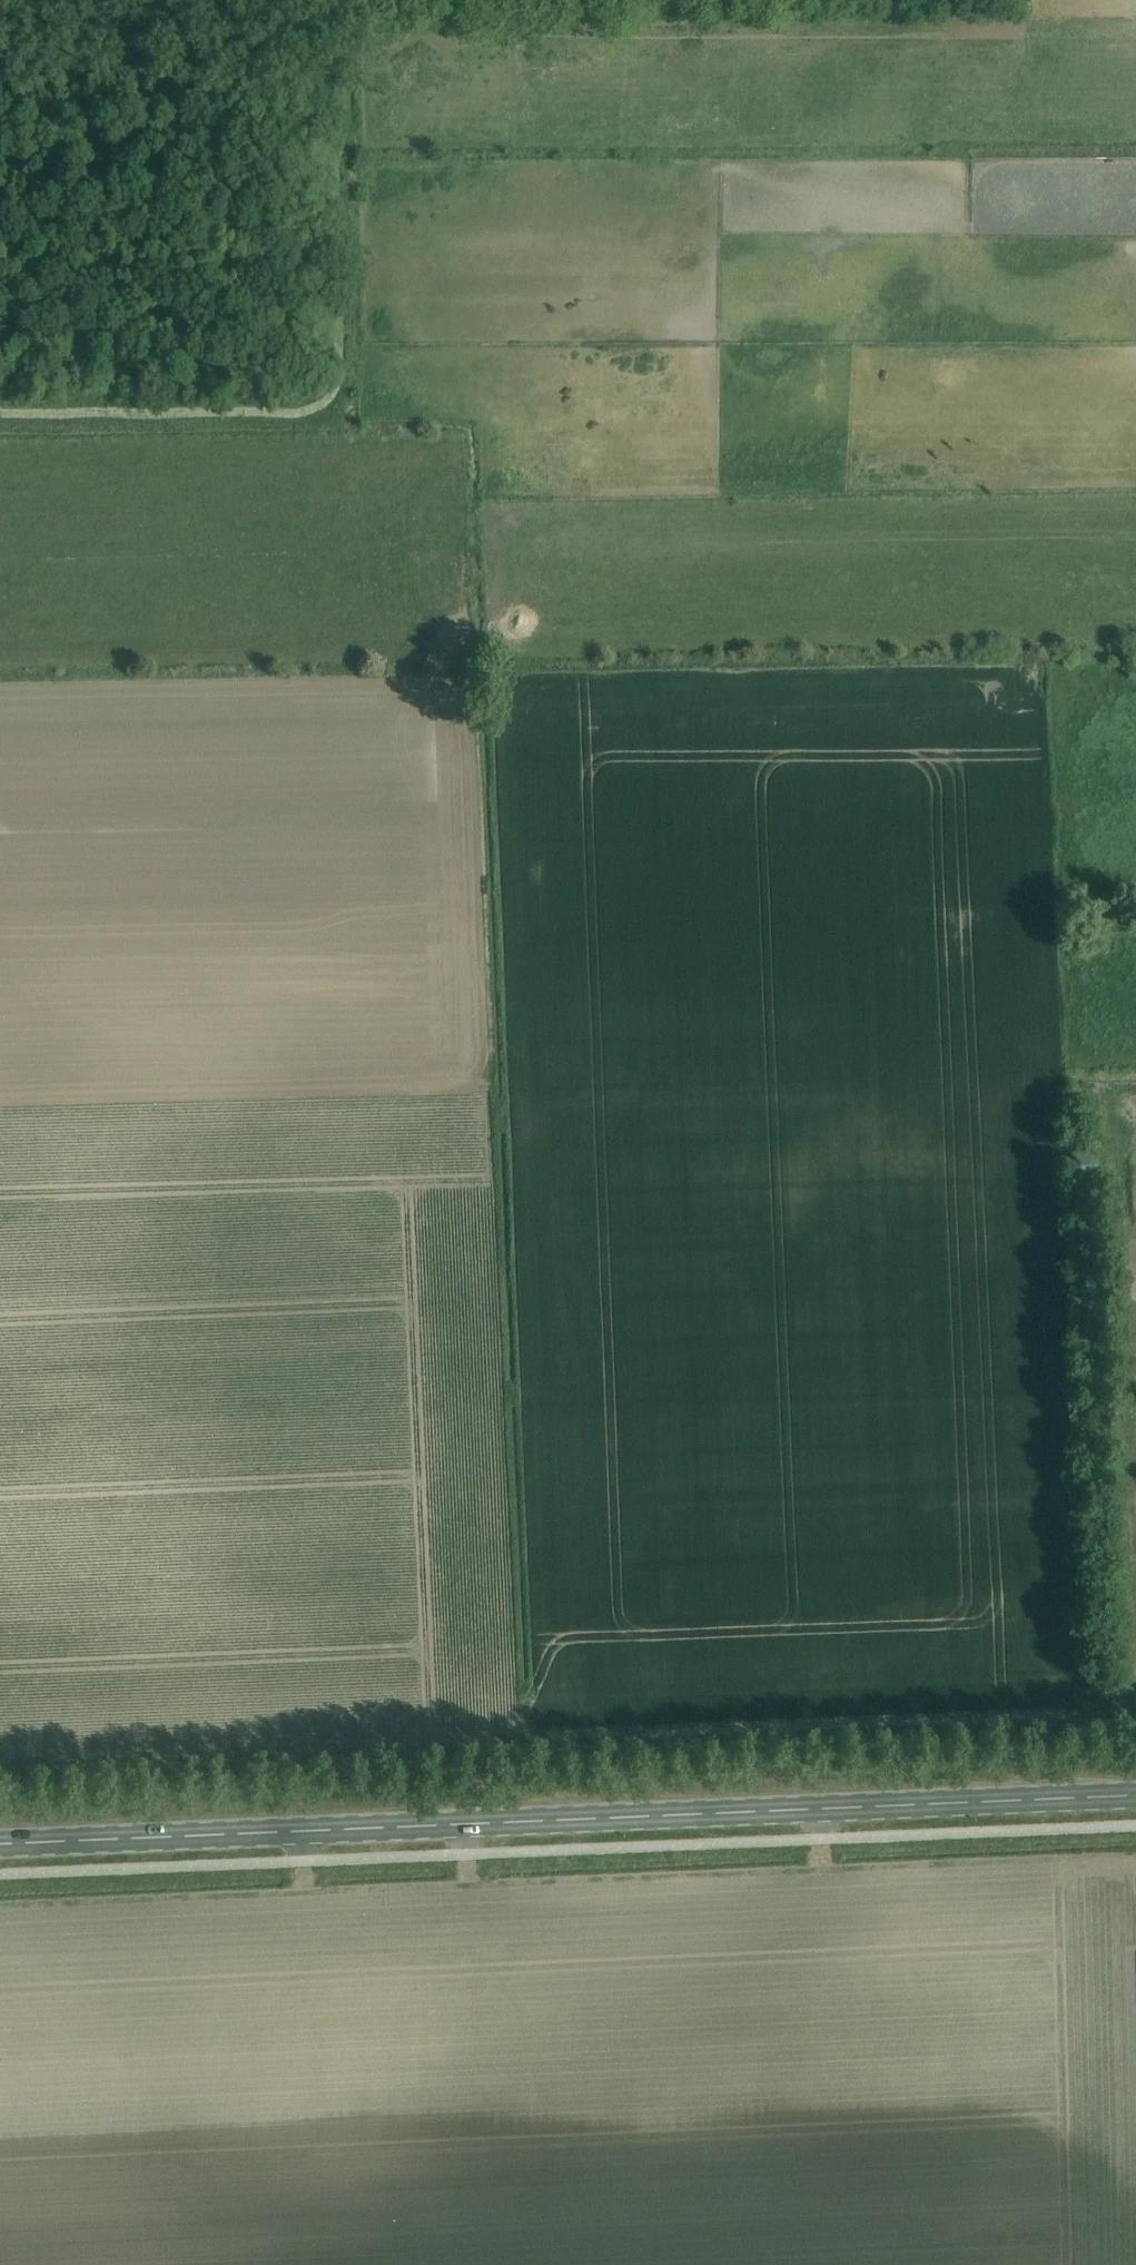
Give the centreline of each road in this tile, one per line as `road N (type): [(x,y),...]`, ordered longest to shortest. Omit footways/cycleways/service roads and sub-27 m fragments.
road 1 (tertiary): [(0,1839),(1135,1793)]

